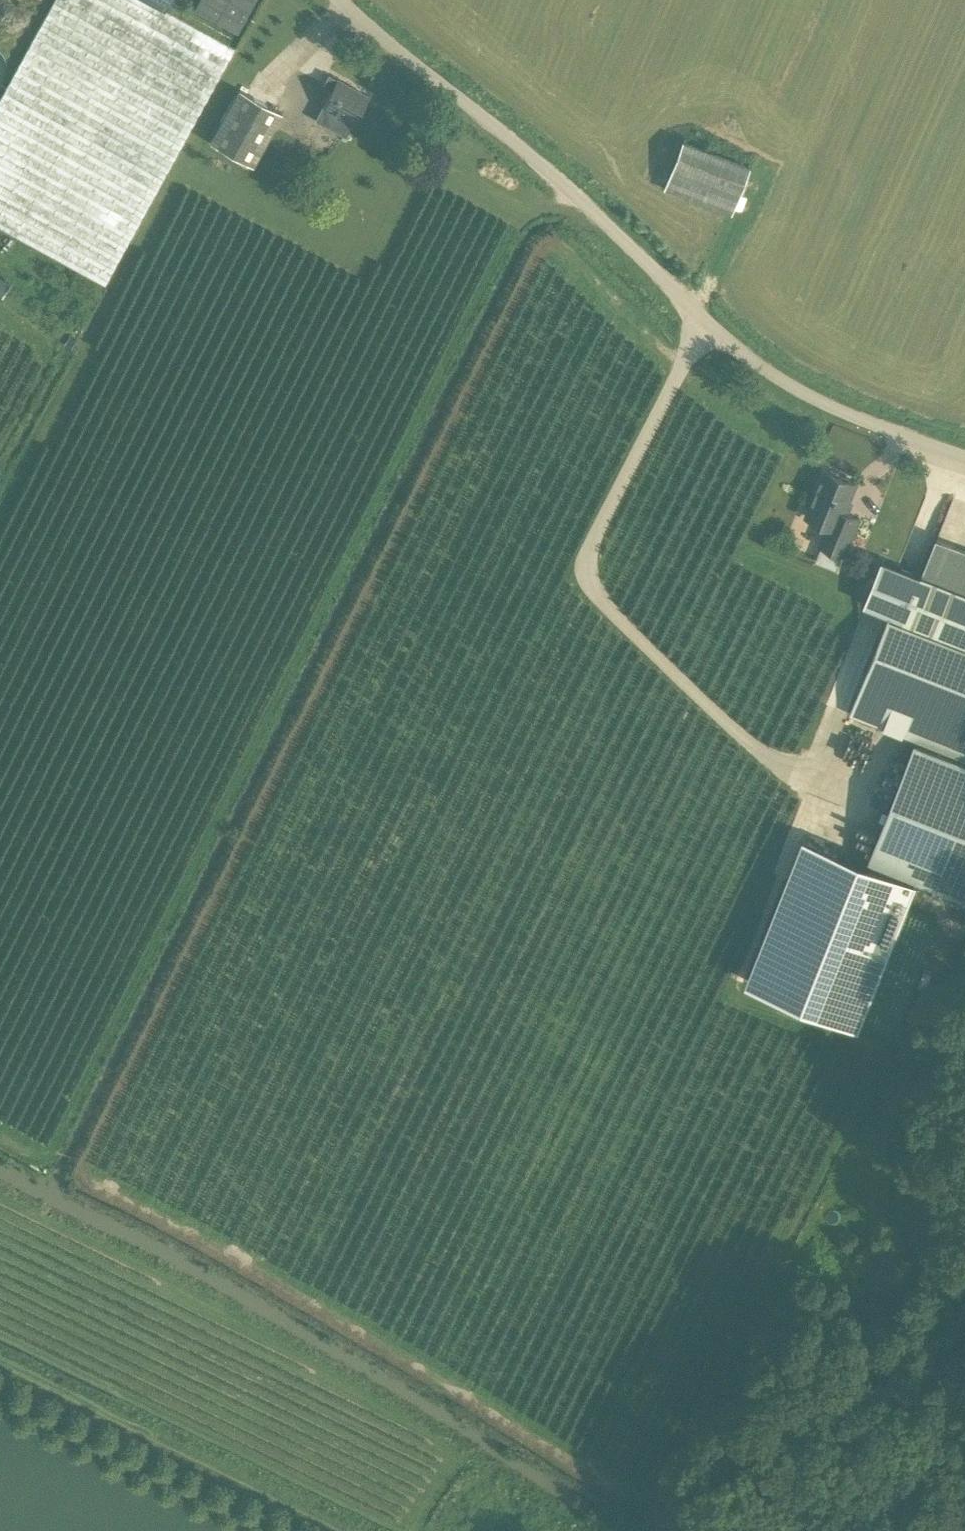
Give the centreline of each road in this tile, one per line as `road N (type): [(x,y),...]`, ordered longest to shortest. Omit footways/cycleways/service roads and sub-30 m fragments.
road 1 (unclassified): [(964,459),(802,393),(726,341),(344,0)]
road 2 (track): [(0,1365),(350,1530)]

